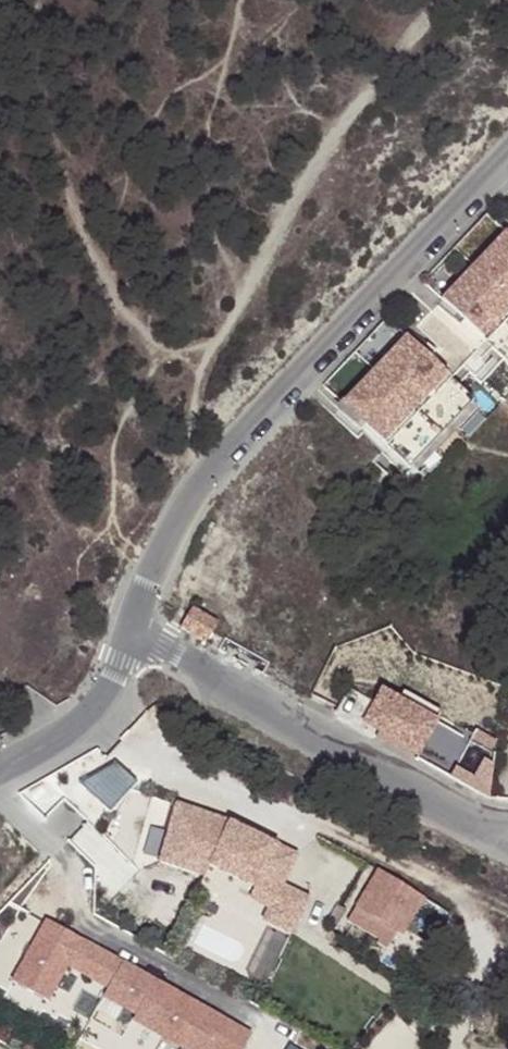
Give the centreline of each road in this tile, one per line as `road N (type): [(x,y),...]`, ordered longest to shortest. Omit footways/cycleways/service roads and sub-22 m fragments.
road 1 (residential): [(507,151),(198,486),(176,521),(135,634)]
road 2 (residential): [(505,841),(135,634)]
road 3 (residential): [(135,634),(96,704),(0,766)]

